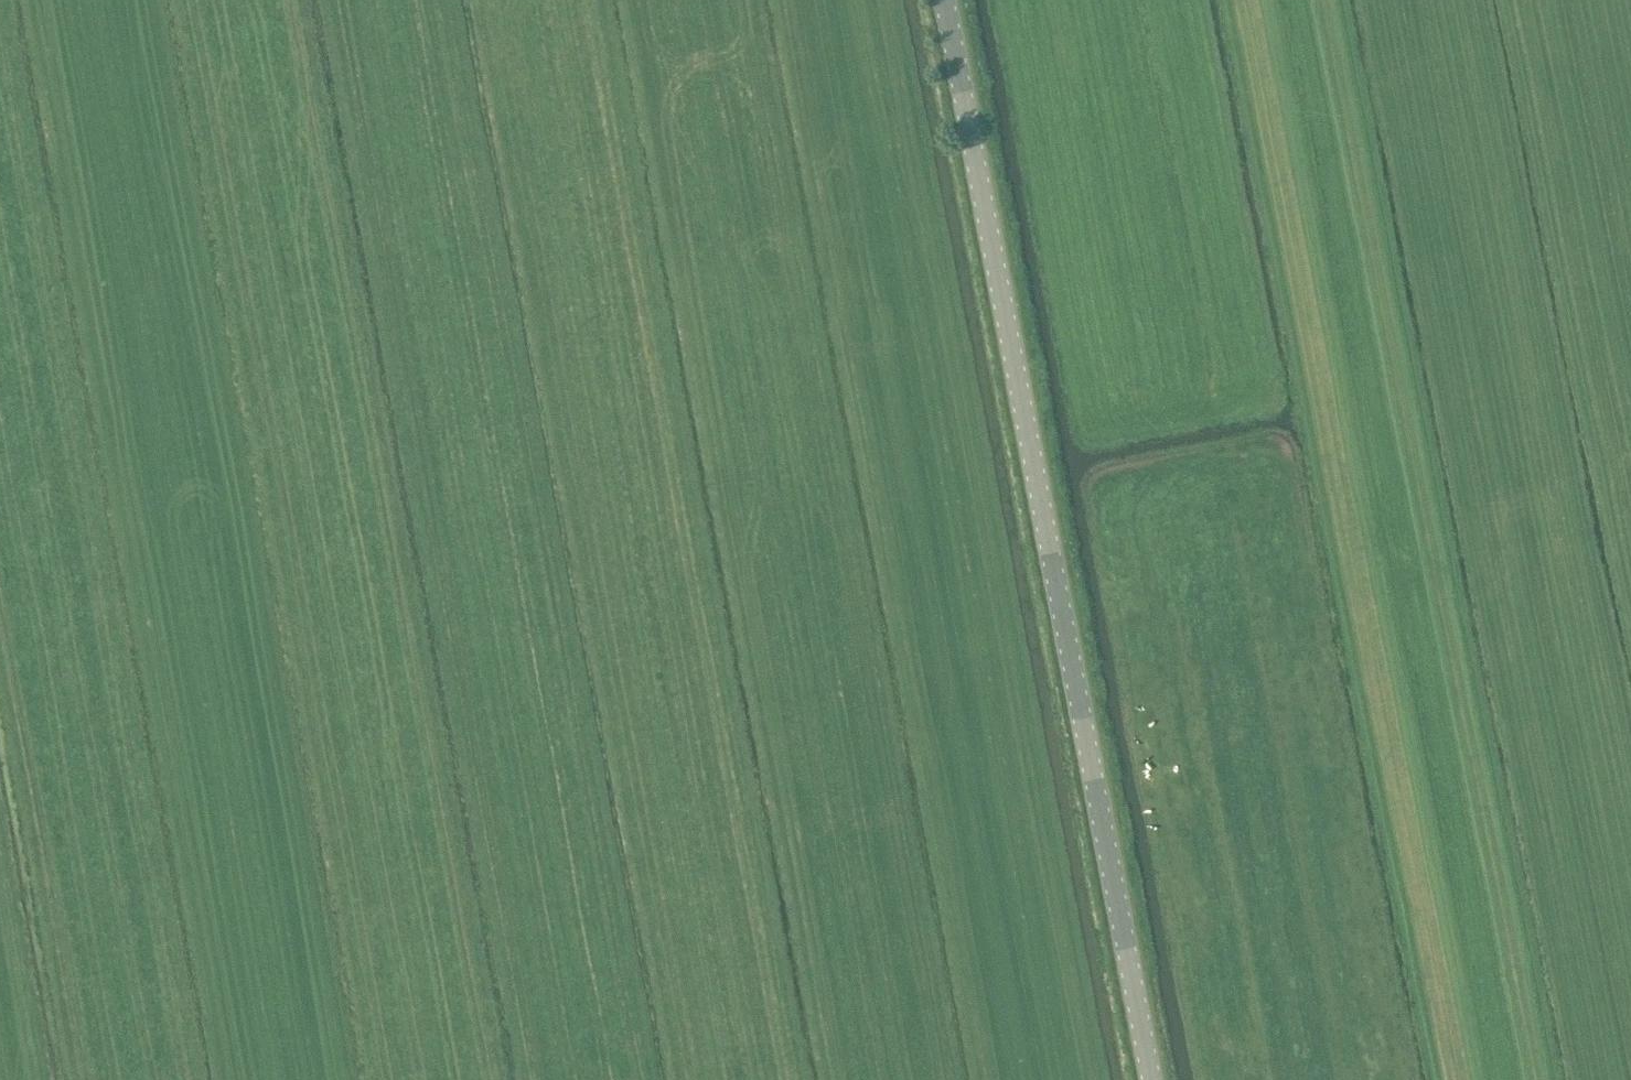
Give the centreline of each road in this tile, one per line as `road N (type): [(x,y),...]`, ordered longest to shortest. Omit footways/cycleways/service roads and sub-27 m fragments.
road 1 (tertiary): [(1151,1079),(946,0)]

